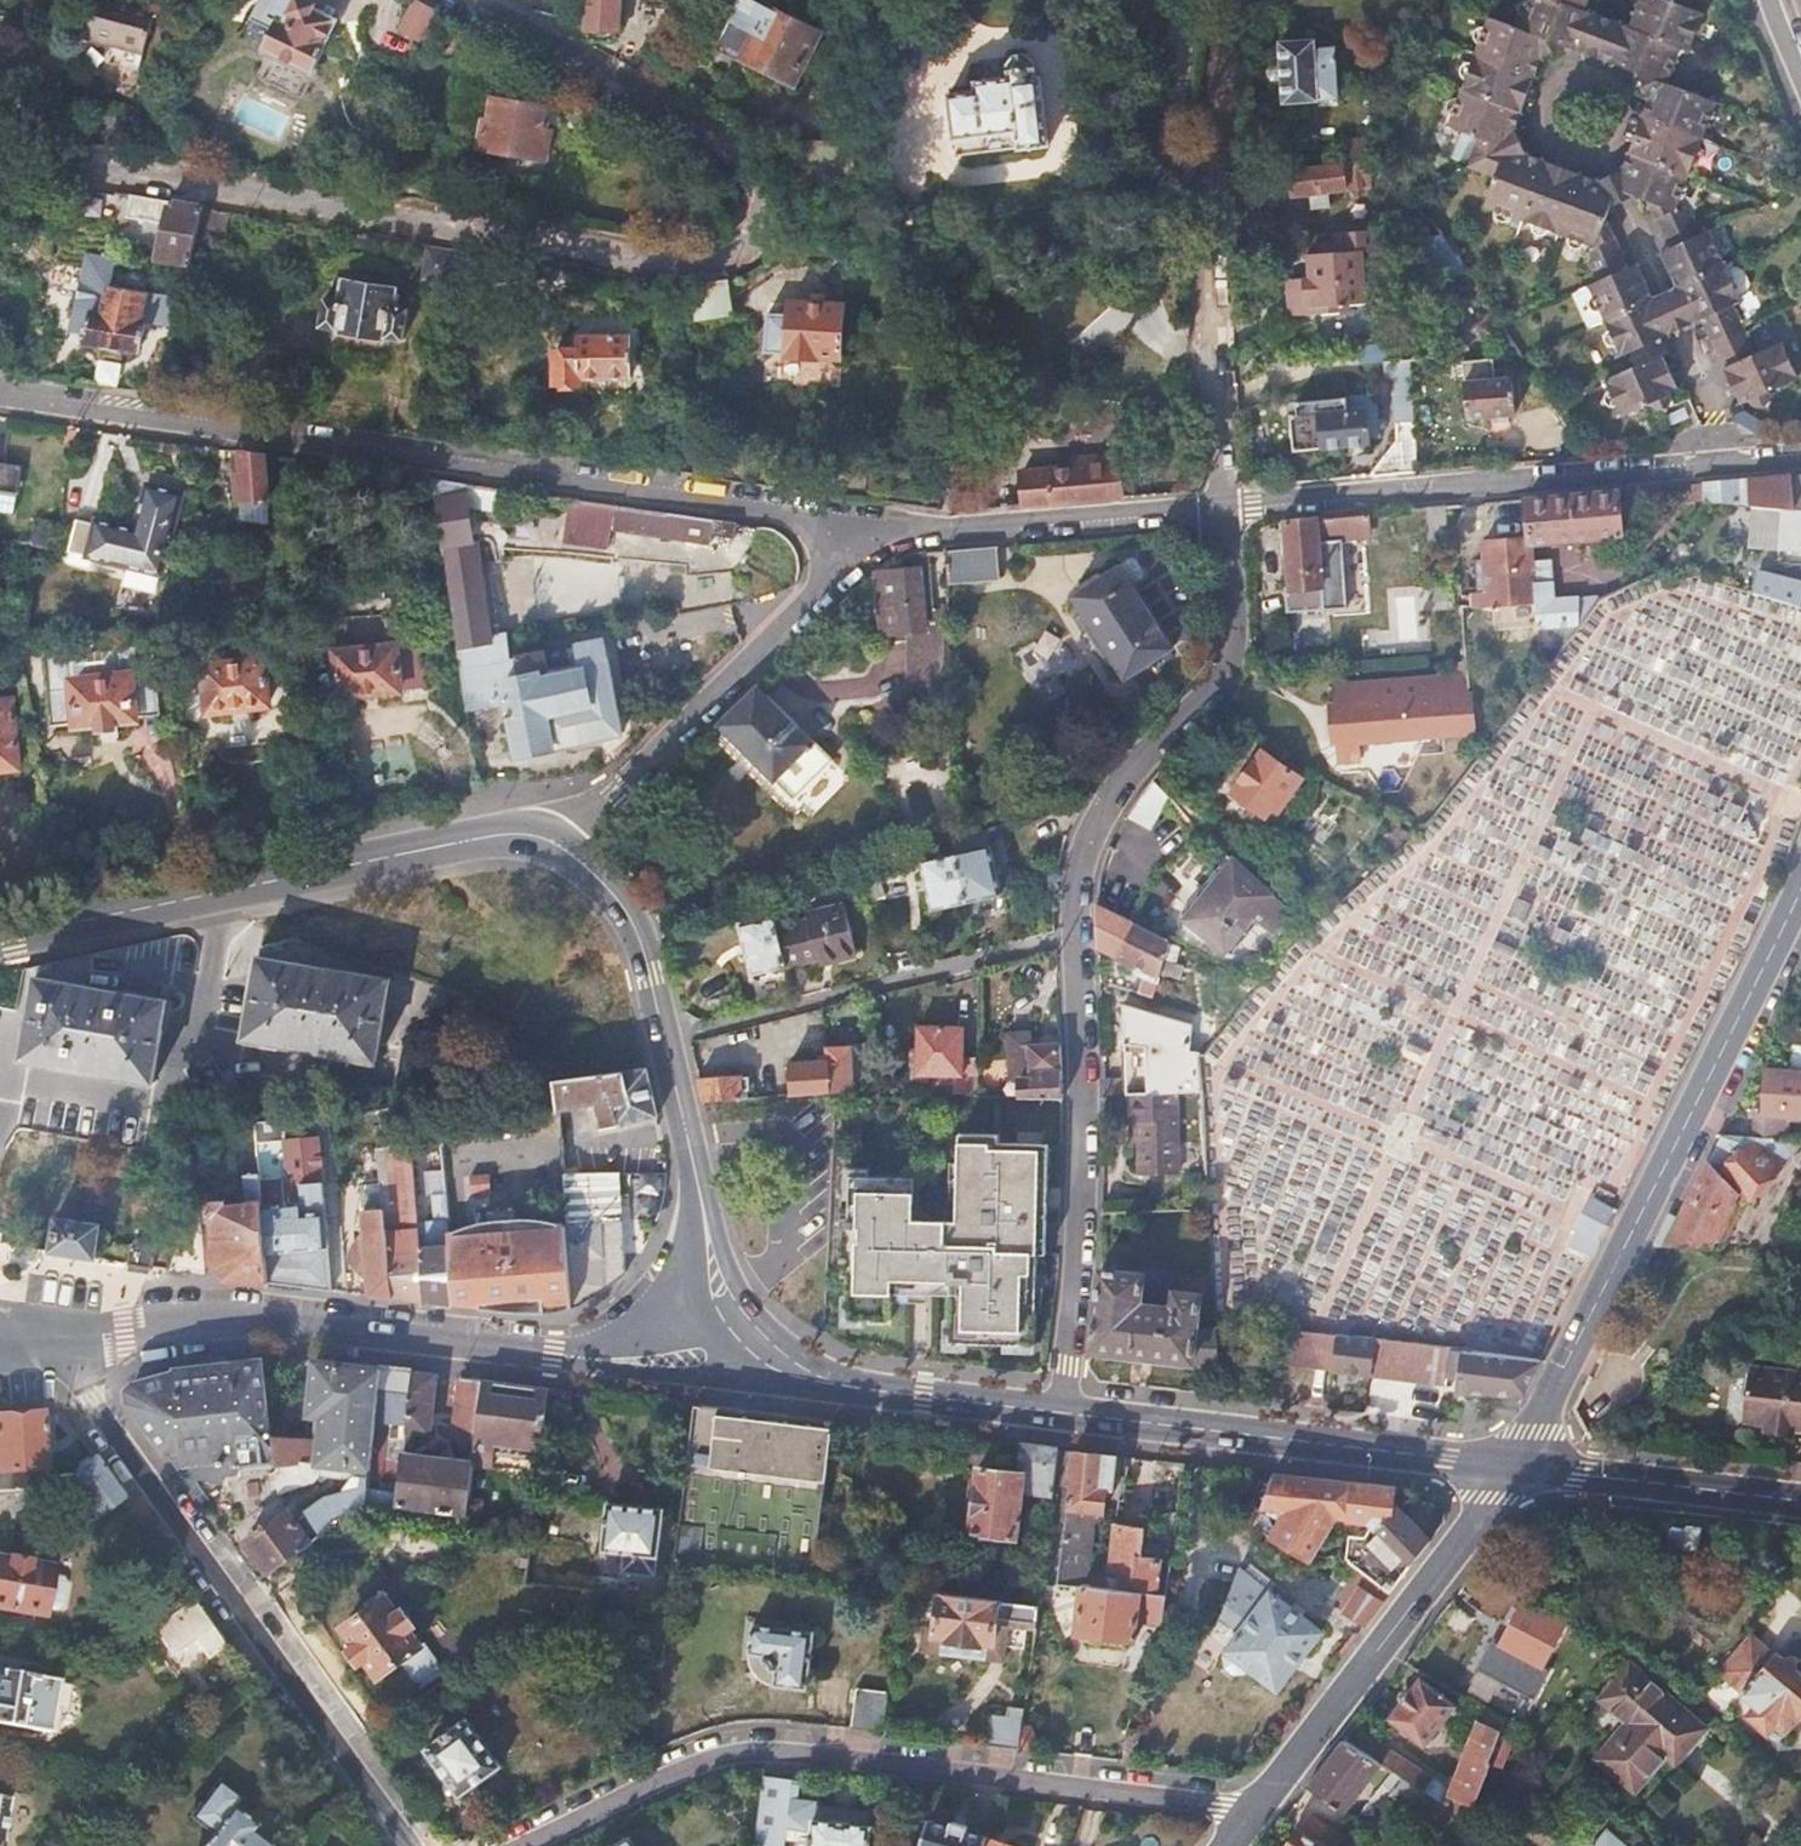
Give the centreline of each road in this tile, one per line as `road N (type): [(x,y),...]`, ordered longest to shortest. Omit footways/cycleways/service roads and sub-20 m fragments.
road 1 (residential): [(448,0),(610,74),(742,155),(765,185),(763,230),(731,255),(351,224),(0,151)]
road 2 (residential): [(1063,1413),(1085,1213),(1082,937),(1099,826),(1143,762),(1198,707),(1237,647),(1225,509)]
road 3 (residential): [(0,403),(879,523)]
road 4 (residential): [(1244,1819),(1207,1801),(742,1752),(674,1772),(525,1845)]
road 5 (secondary): [(1515,1465),(1800,893)]
road 6 (residential): [(413,1845),(48,1338)]
road 7 (residential): [(1800,463),(1225,509)]
road 8 (primary): [(545,840),(483,838),(0,940)]
road 9 (residential): [(550,1357),(262,1319),(48,1338)]
road 10 (residential): [(879,523),(625,788),(562,817),(545,840)]
road 11 (primary): [(1515,1465),(1063,1413)]
road 12 (secondary): [(1244,1819),(1515,1465)]
road 13 (primary): [(698,1181),(632,920),(595,872),(545,840)]
road 14 (residential): [(1225,509),(945,528),(879,523)]
road 15 (primary): [(1800,1500),(1515,1465)]
road 16 (residential): [(550,1357),(678,1374),(754,1371)]
road 17 (primary): [(771,1334),(732,1279),(698,1181)]
road 18 (primary): [(1063,1413),(899,1394)]
road 19 (residential): [(708,1322),(550,1357)]
road 20 (primary): [(754,1371),(831,1390),(899,1394)]
road 21 (primary): [(698,1181),(708,1322)]
road 22 (primary): [(899,1394),(818,1368),(776,1338)]

